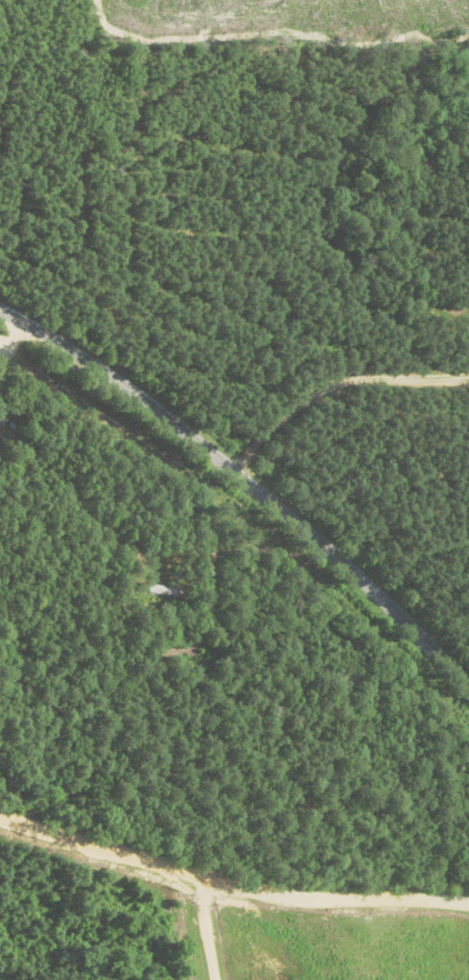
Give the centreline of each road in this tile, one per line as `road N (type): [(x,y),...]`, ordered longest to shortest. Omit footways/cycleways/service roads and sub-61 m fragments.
road 1 (residential): [(426,642),(377,745),(285,826),(198,820),(94,751),(25,618),(36,508),(65,433),(109,374)]
road 2 (residential): [(468,691),(303,524),(109,374),(0,307)]
road 3 (residential): [(468,900),(295,897),(0,811)]

